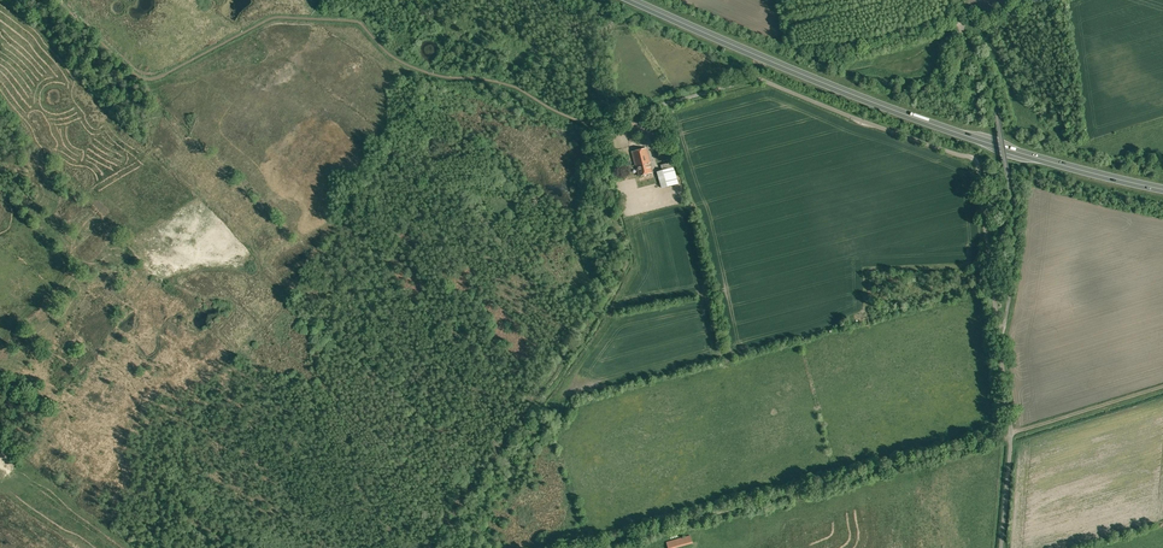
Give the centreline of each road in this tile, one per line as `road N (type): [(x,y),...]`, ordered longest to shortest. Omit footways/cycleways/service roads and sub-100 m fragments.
road 1 (unclassified): [(593,124),(758,80),(974,160),(1011,434),(1001,547)]
road 2 (track): [(1162,388),(589,547)]
road 3 (trunk): [(632,0),(876,103),(1030,156),(1162,189)]

